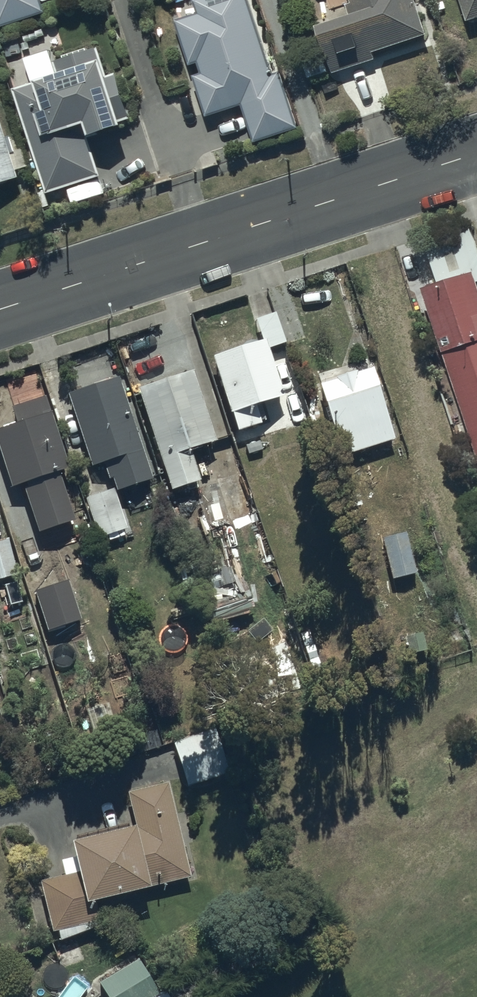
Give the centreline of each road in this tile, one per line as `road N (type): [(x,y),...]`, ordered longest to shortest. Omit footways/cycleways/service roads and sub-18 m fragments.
road 1 (tertiary): [(476,153),(0,308)]

